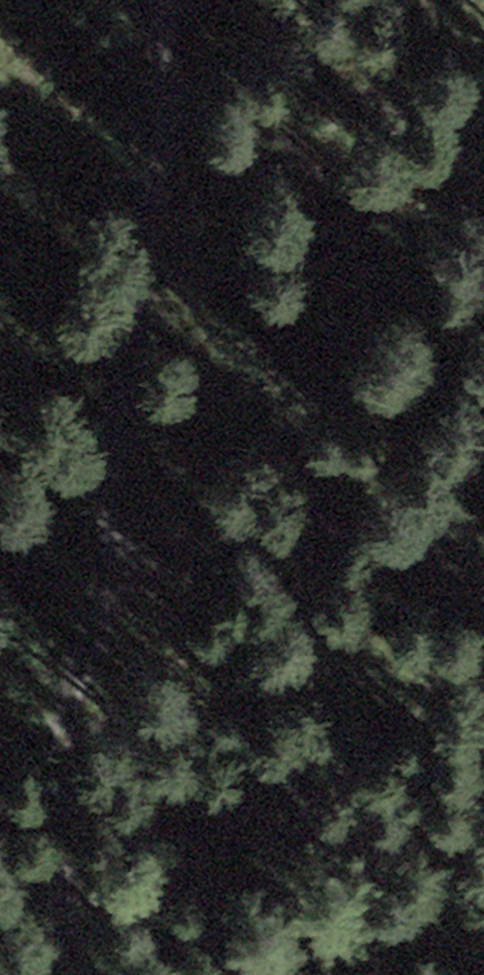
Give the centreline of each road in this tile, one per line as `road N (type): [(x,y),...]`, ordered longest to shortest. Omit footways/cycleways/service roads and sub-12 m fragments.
road 1 (track): [(170,0),(164,129),(115,481),(123,564),(56,776),(68,945),(80,974)]
road 2 (track): [(483,566),(358,507),(280,500),(205,513),(123,564)]

